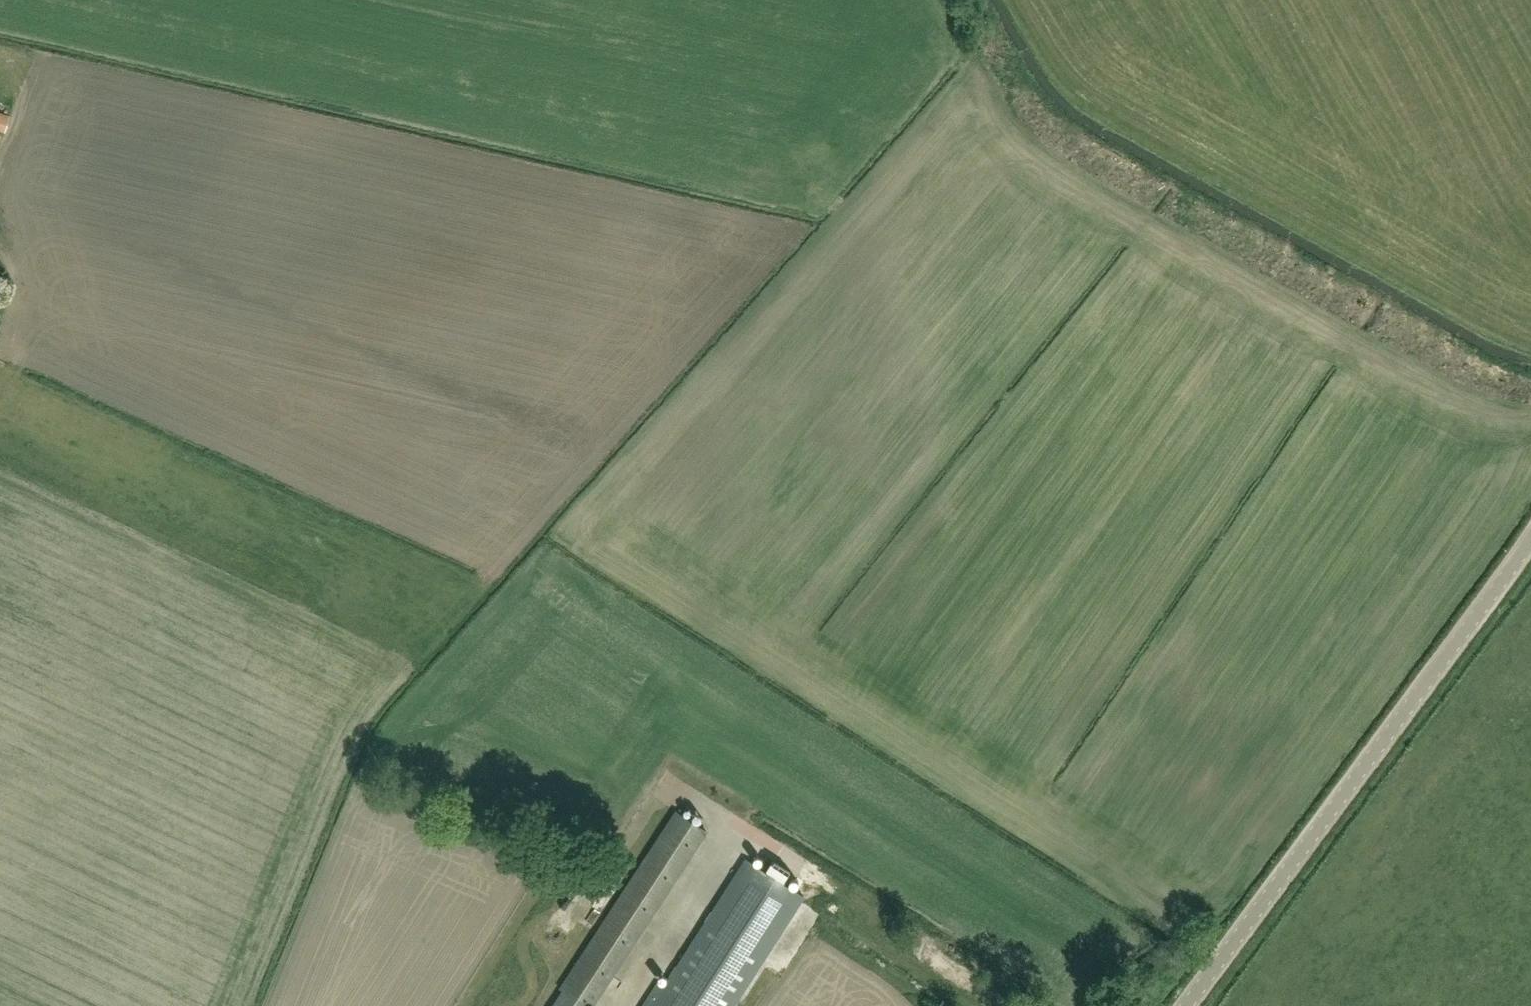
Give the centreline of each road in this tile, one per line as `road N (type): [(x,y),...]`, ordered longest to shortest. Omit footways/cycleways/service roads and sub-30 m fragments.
road 1 (unclassified): [(1194,1005),(1530,537)]

